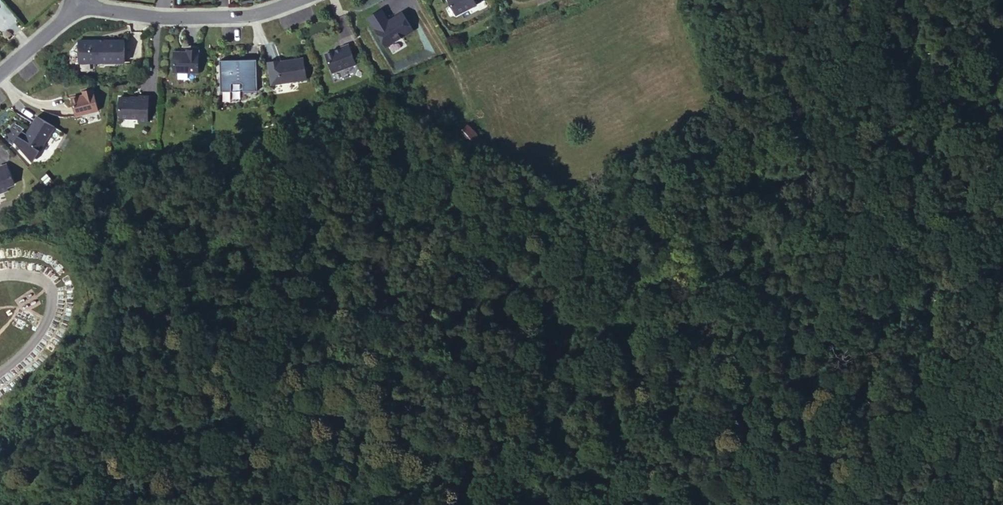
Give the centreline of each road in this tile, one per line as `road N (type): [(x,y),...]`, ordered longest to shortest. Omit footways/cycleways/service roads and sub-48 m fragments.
road 1 (residential): [(78,2),(159,15),(253,15),(294,0)]

